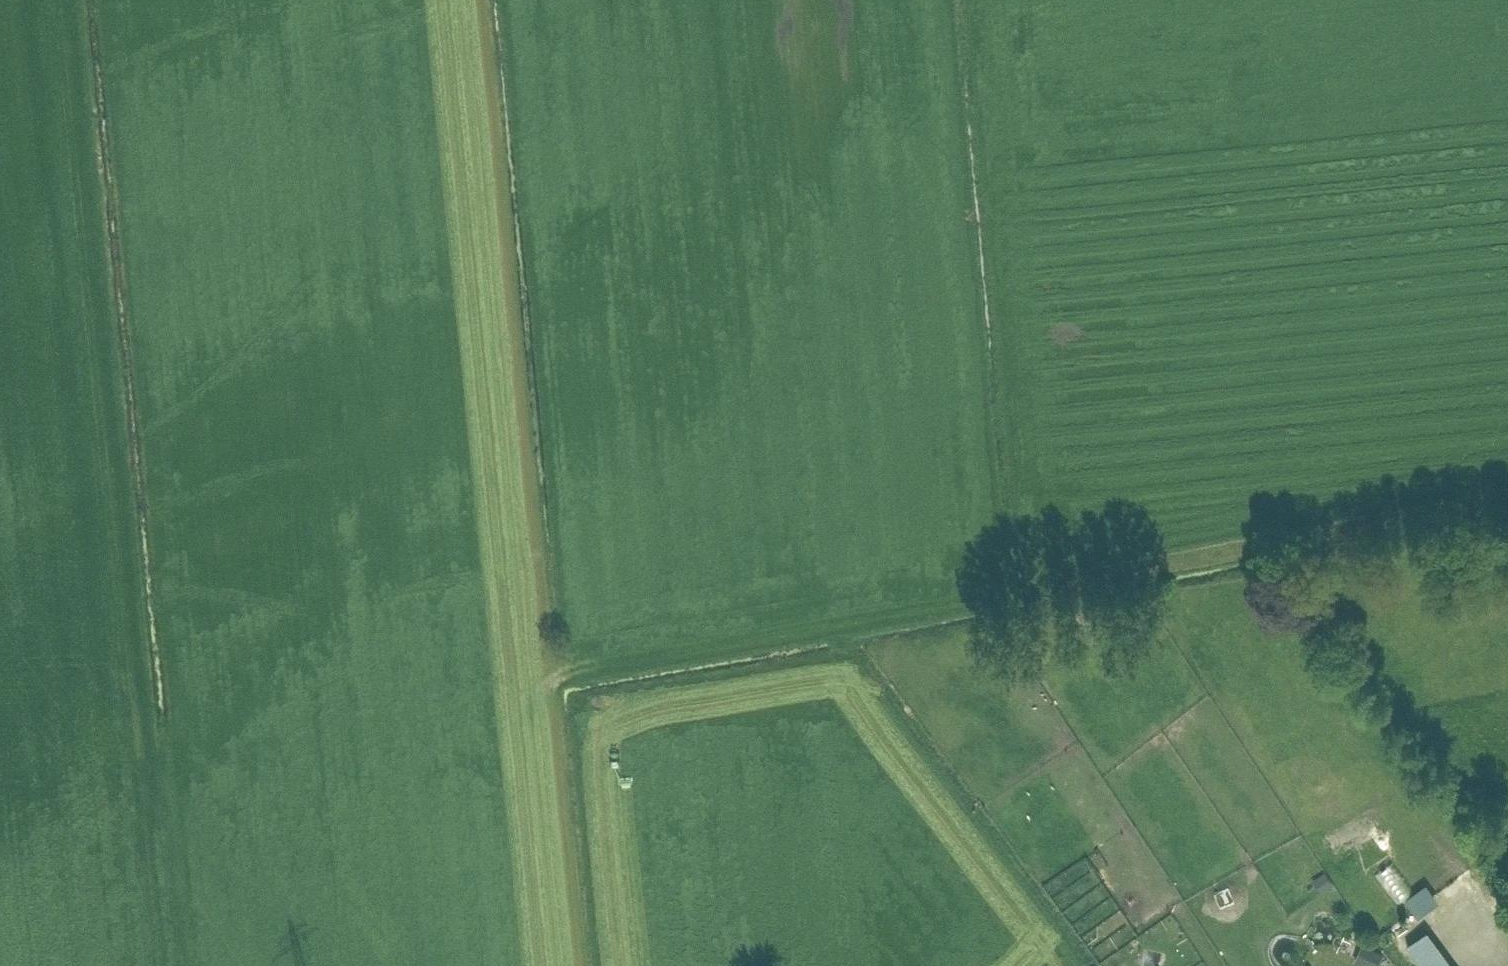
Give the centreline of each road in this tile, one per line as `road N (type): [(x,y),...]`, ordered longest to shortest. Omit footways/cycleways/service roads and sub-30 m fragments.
road 1 (track): [(1507,513),(585,675)]

